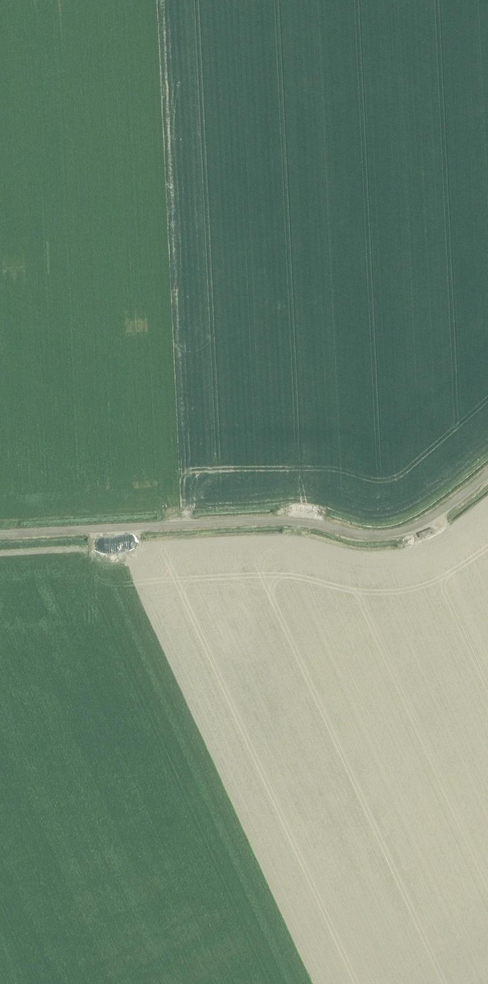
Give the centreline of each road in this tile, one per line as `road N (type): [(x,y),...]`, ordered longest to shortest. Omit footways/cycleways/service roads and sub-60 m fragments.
road 1 (track): [(0,535),(286,521),(383,536),(438,515),(487,475)]

